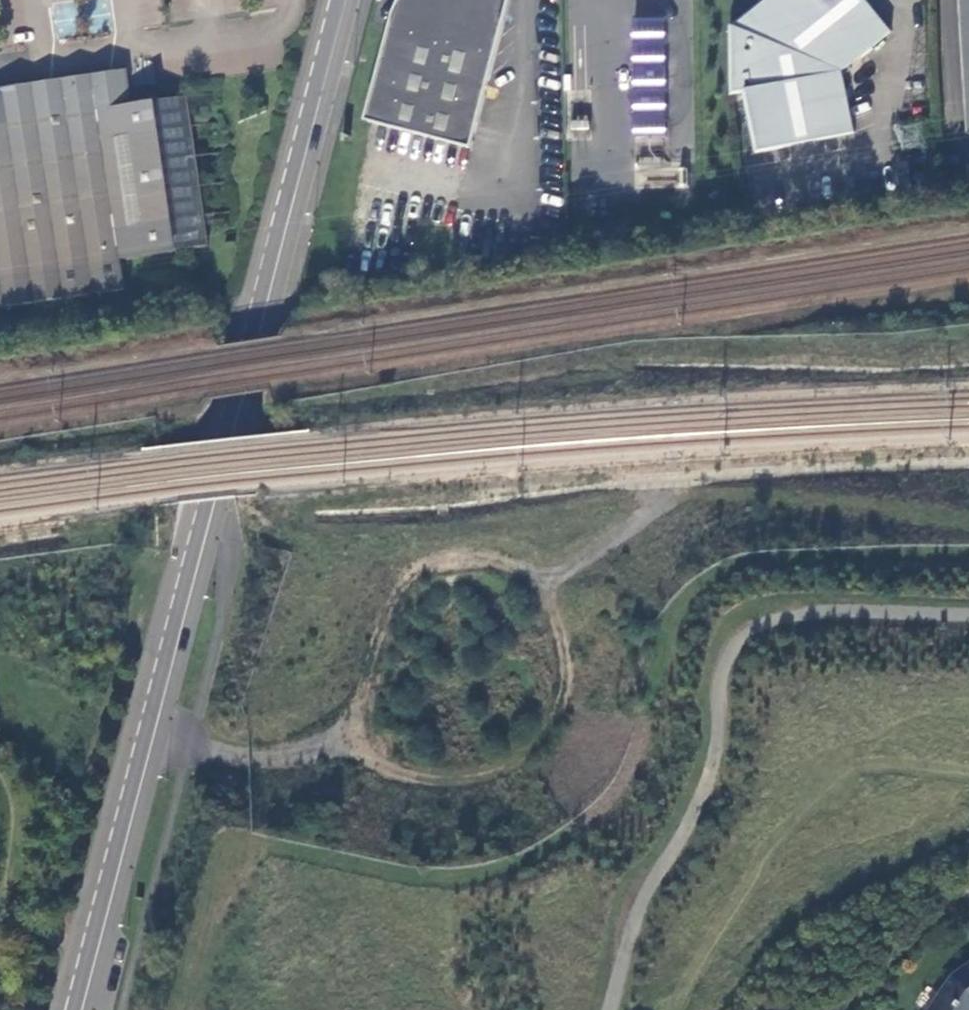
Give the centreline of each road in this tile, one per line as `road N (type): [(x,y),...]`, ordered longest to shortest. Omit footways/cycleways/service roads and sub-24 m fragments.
road 1 (tertiary): [(346,0),(82,1009)]

